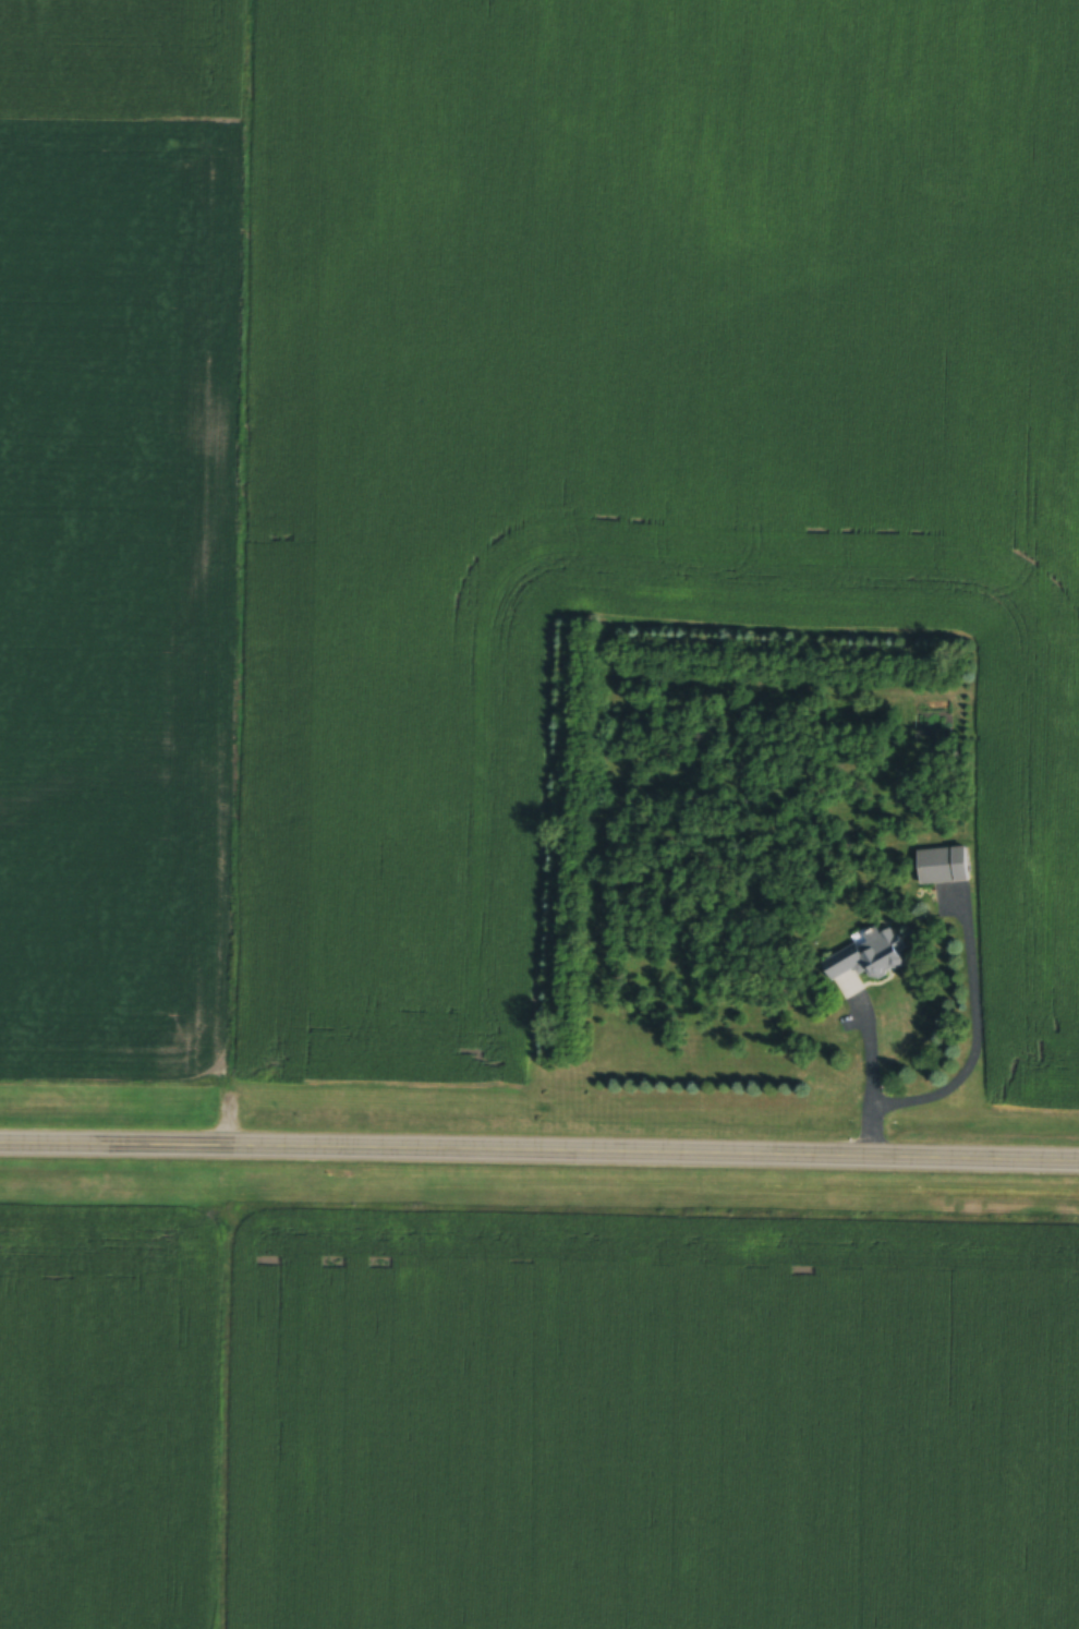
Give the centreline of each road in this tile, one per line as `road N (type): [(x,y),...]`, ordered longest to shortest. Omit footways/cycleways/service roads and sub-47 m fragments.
road 1 (secondary): [(0,1151),(1078,1164)]

